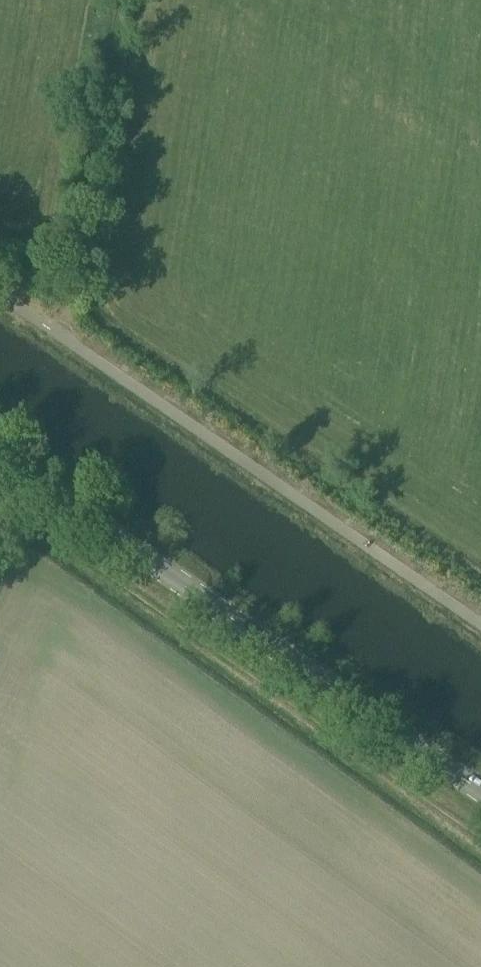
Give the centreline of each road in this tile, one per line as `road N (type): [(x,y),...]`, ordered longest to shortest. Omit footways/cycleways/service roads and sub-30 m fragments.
road 1 (secondary): [(480,796),(0,462)]
road 2 (unclassified): [(480,623),(56,328)]

